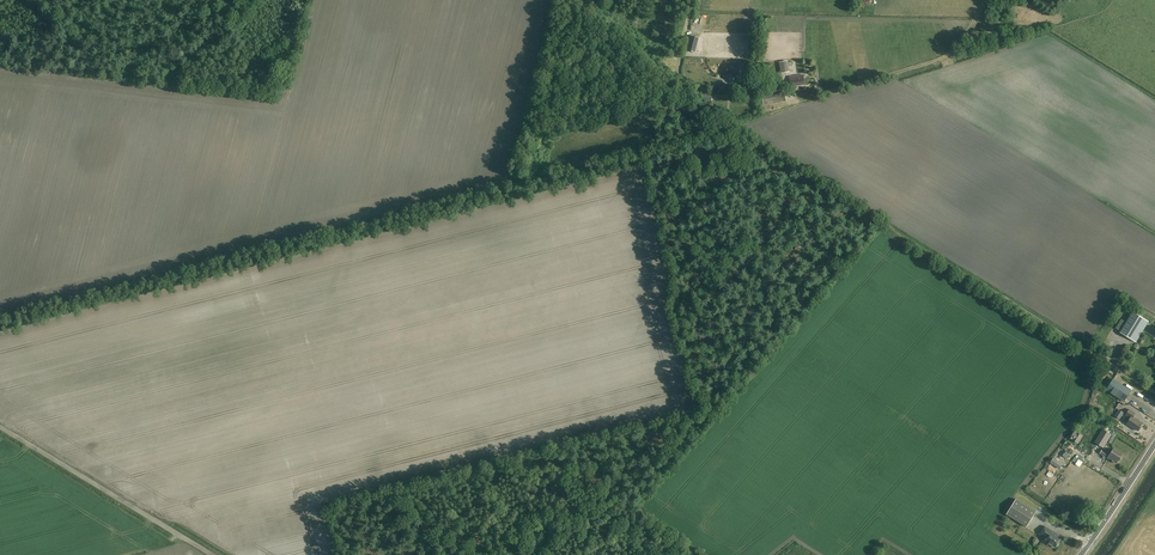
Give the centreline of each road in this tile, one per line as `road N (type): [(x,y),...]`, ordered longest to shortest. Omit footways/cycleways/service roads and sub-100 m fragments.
road 1 (track): [(1154,392),(878,221)]
road 2 (track): [(0,426),(212,554)]
road 3 (track): [(786,104),(947,56),(984,0)]
road 4 (tertiary): [(1081,554),(1154,443)]

